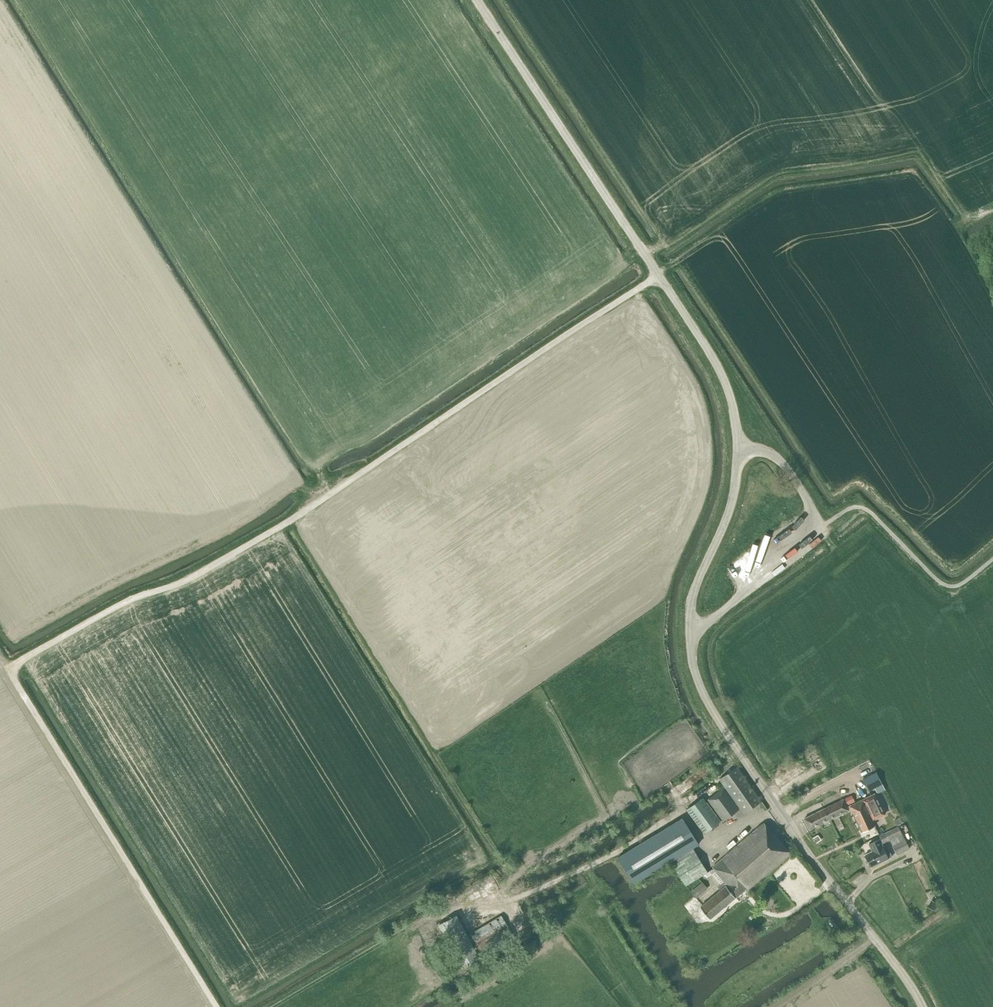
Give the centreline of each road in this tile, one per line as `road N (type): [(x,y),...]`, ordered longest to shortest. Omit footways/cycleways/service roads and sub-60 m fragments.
road 1 (unclassified): [(740,443),(714,359),(481,0)]
road 2 (unclassified): [(923,1006),(720,723),(698,683),(691,634)]
road 3 (unclassified): [(691,634),(824,527),(788,468),(762,448),(740,443)]
road 4 (unclassified): [(691,634),(693,594),(734,495),(740,443)]

